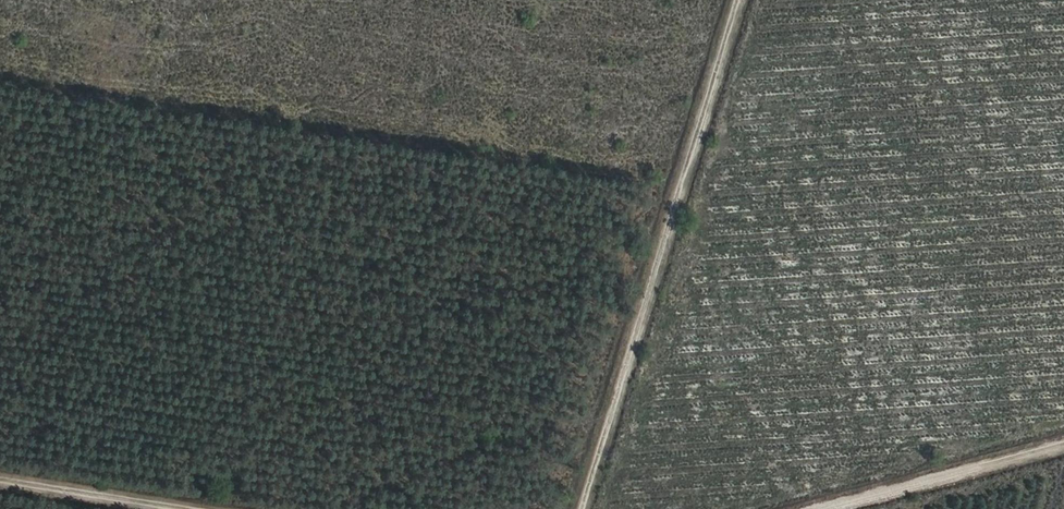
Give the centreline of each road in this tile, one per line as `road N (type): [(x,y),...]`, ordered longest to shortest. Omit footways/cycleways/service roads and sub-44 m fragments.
road 1 (track): [(592,508),(745,0)]
road 2 (track): [(817,508),(1063,444)]
road 3 (track): [(0,480),(180,508)]

